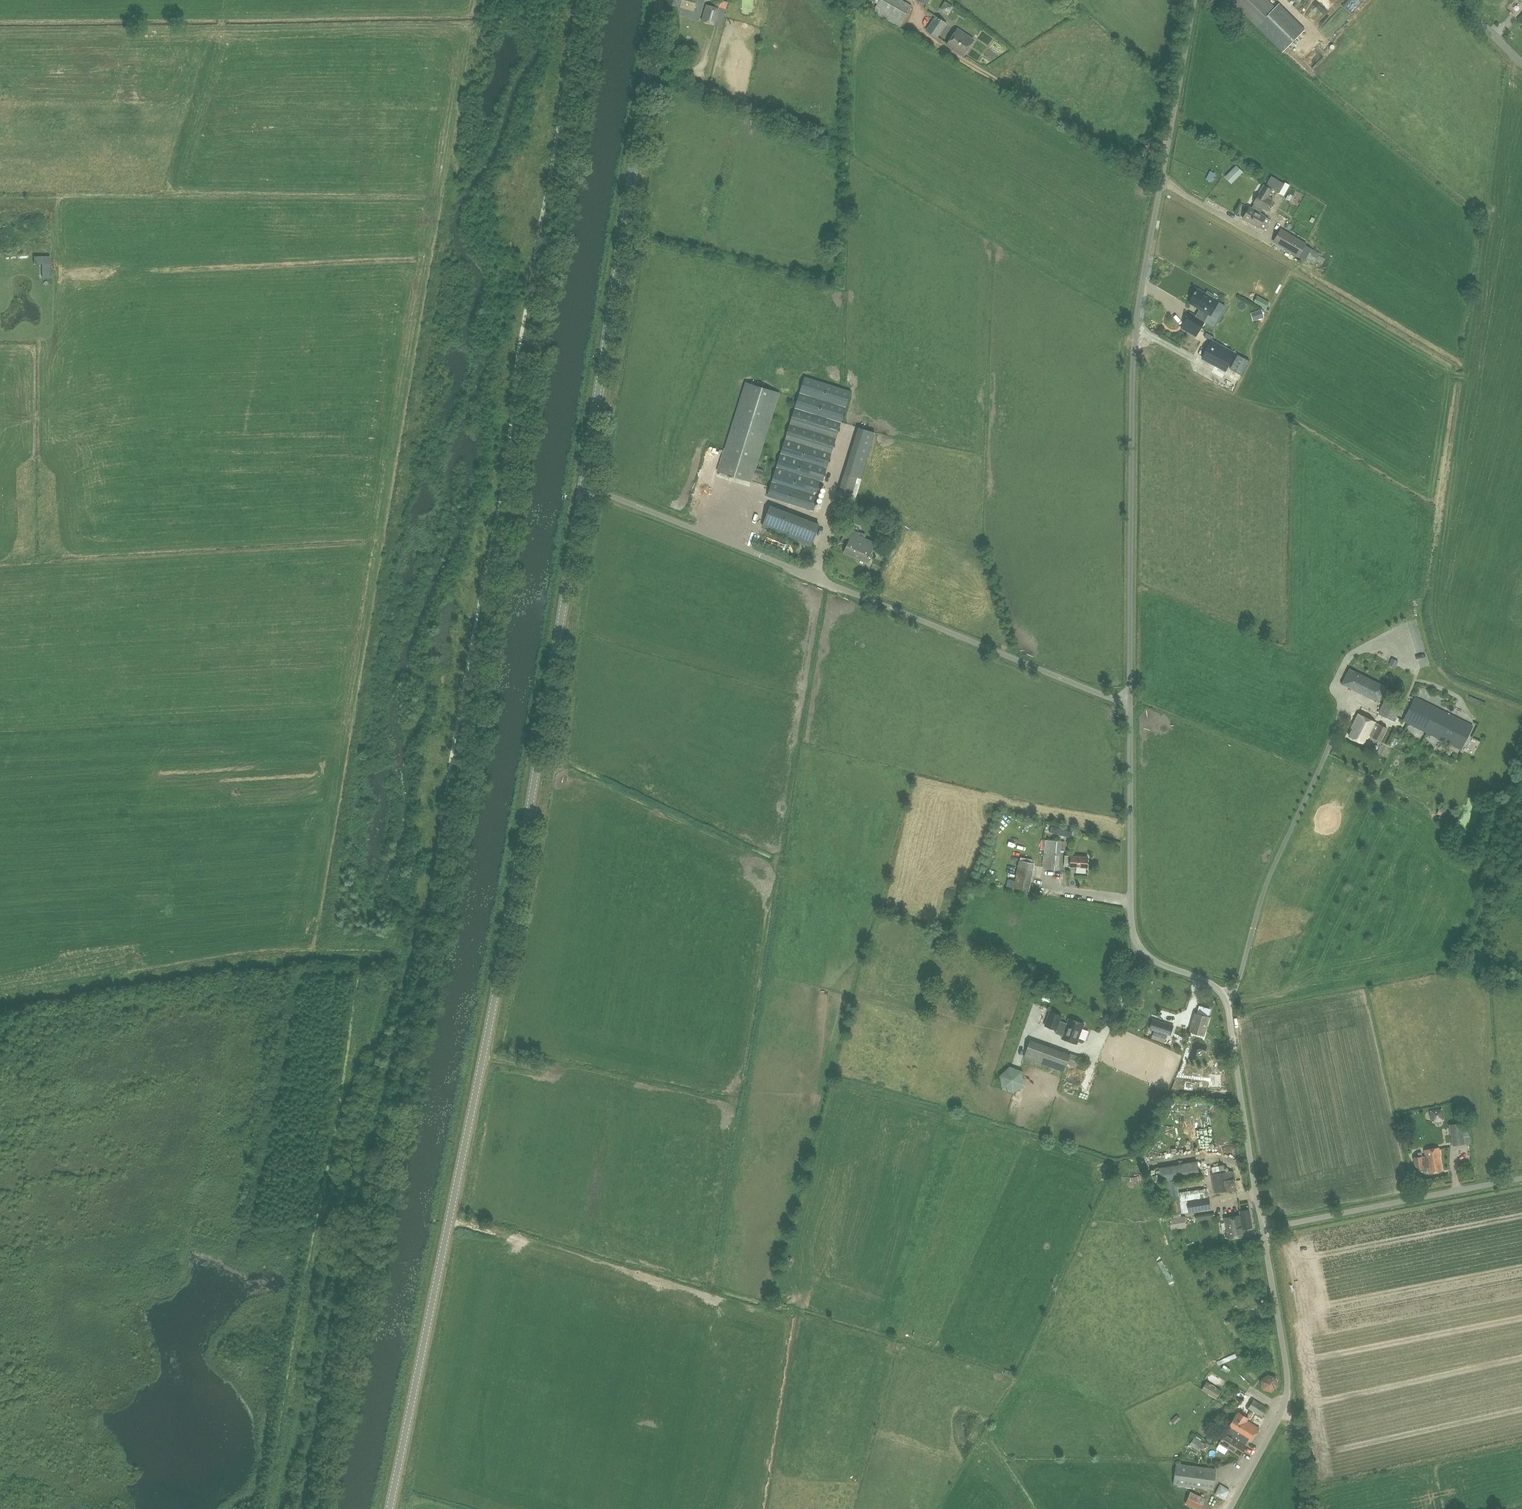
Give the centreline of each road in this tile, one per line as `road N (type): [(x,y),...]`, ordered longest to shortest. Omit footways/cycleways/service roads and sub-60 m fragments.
road 1 (tertiary): [(389,1508),(510,915),(582,486)]
road 2 (unclassified): [(1129,706),(1133,328),(1192,0)]
road 3 (unclassified): [(1129,706),(582,486)]
road 4 (unclassified): [(1262,1228),(1227,1002),(1206,981),(1137,951),(1132,937),(1129,706)]
road 5 (tertiary): [(582,486),(660,0)]
road 6 (unclassified): [(1229,1508),(1288,1386),(1262,1228)]
road 7 (unclassified): [(1521,1178),(1262,1228)]

